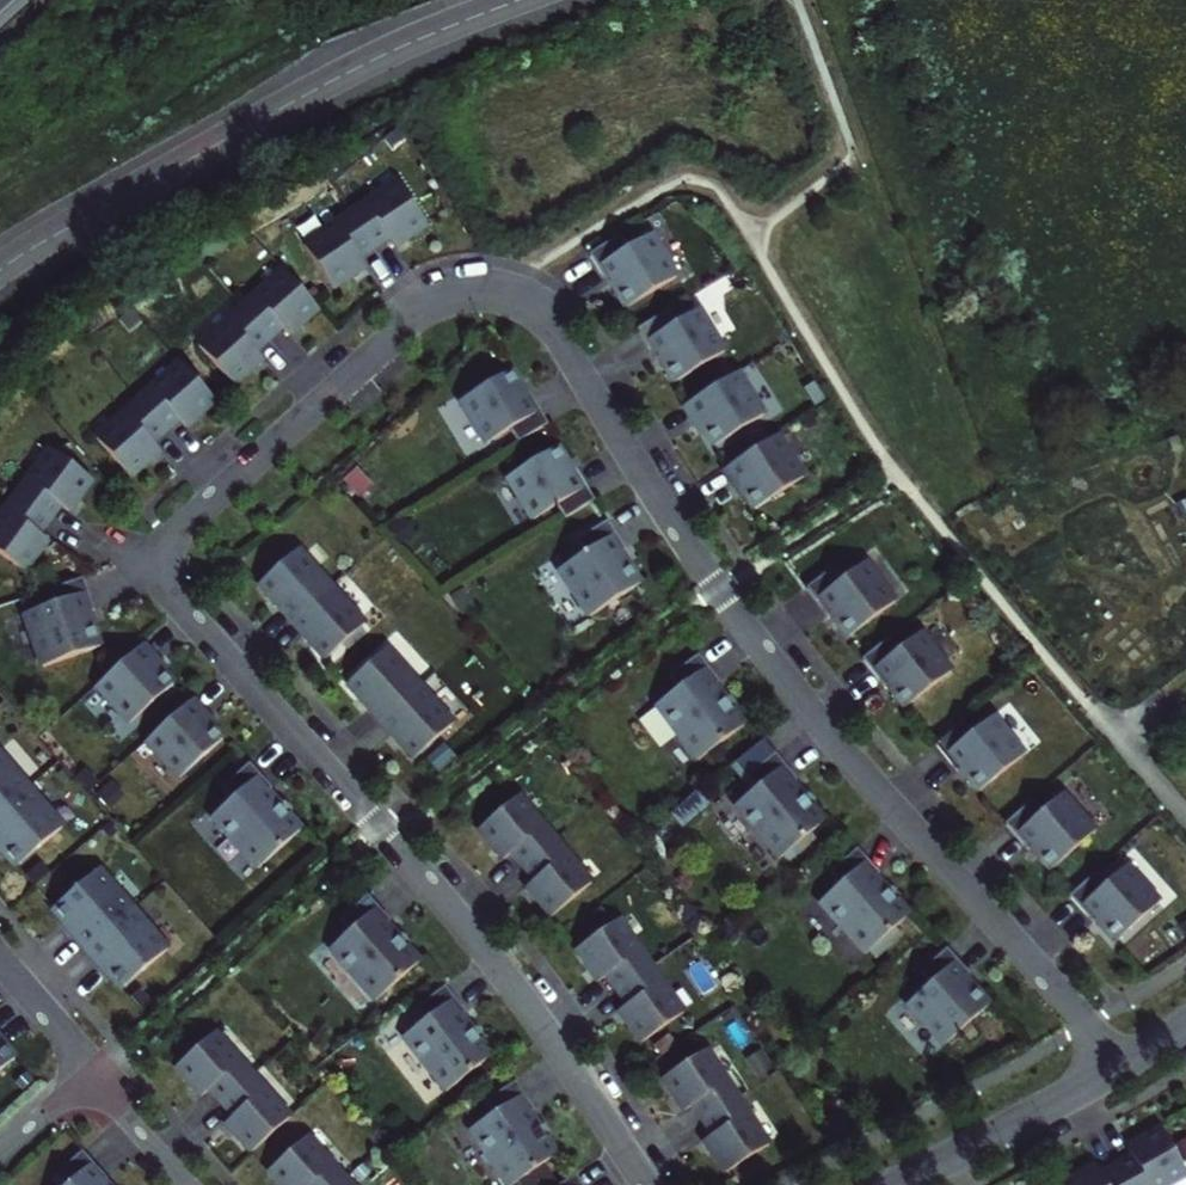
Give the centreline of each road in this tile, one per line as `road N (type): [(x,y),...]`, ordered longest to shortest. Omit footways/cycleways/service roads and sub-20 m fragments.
road 1 (residential): [(644,1184),(488,954),(174,598),(160,568),(167,537),(403,327),(461,295),(499,293),(546,318),(696,559),(817,723),(1126,1065)]
road 2 (unclassified): [(0,277),(278,106),(538,0)]
road 3 (residential): [(1126,1065),(897,1184)]
road 4 (residential): [(91,1073),(189,1184)]
road 5 (residential): [(91,1073),(0,965)]
road 6 (residential): [(0,1156),(91,1073)]

